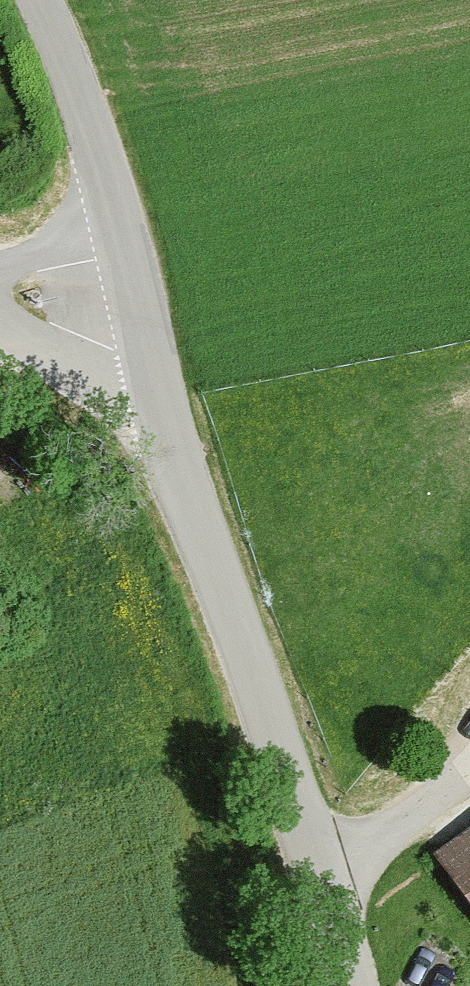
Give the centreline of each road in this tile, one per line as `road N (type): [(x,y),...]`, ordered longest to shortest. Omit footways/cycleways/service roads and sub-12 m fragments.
road 1 (unclassified): [(356,985),(133,299)]
road 2 (residential): [(133,299),(63,35),(45,0)]
road 3 (track): [(316,871),(469,733)]

